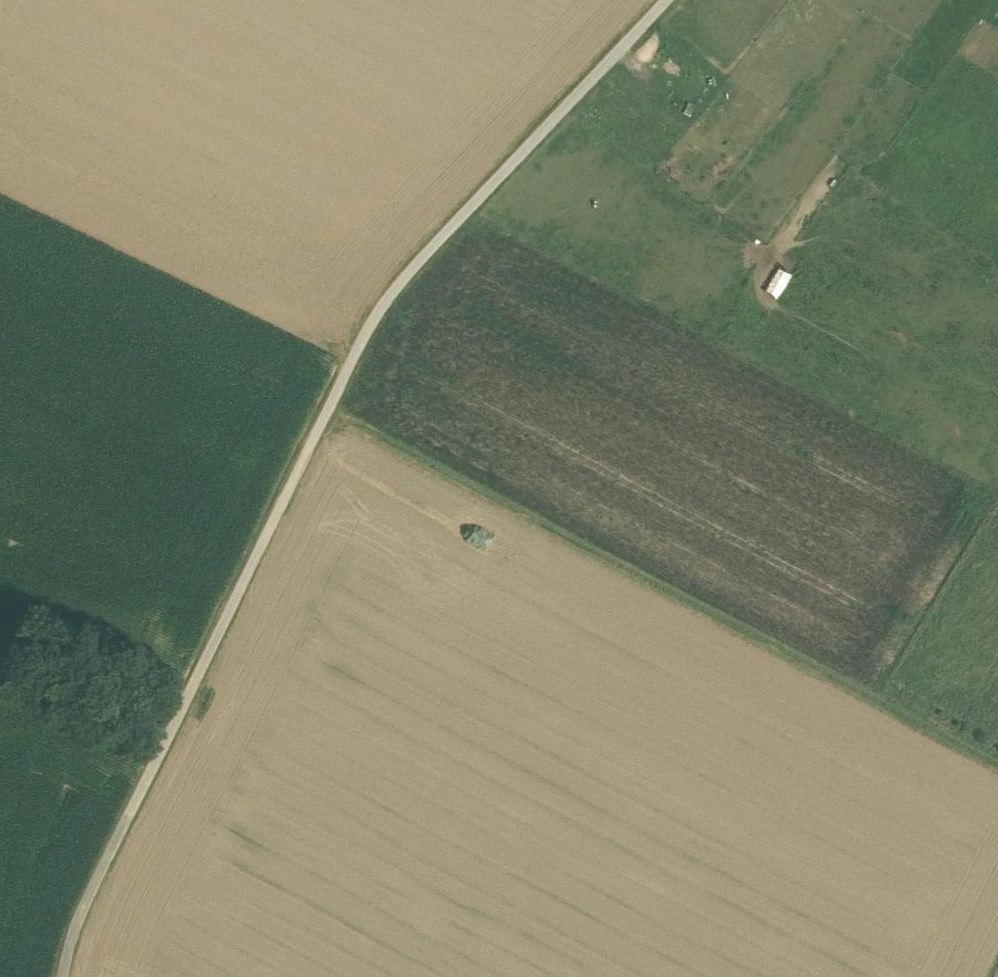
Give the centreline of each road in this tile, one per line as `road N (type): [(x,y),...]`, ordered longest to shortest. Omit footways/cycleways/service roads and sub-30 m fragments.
road 1 (track): [(65,976),(70,943),(387,298),(665,0)]
road 2 (track): [(328,413),(997,766)]

